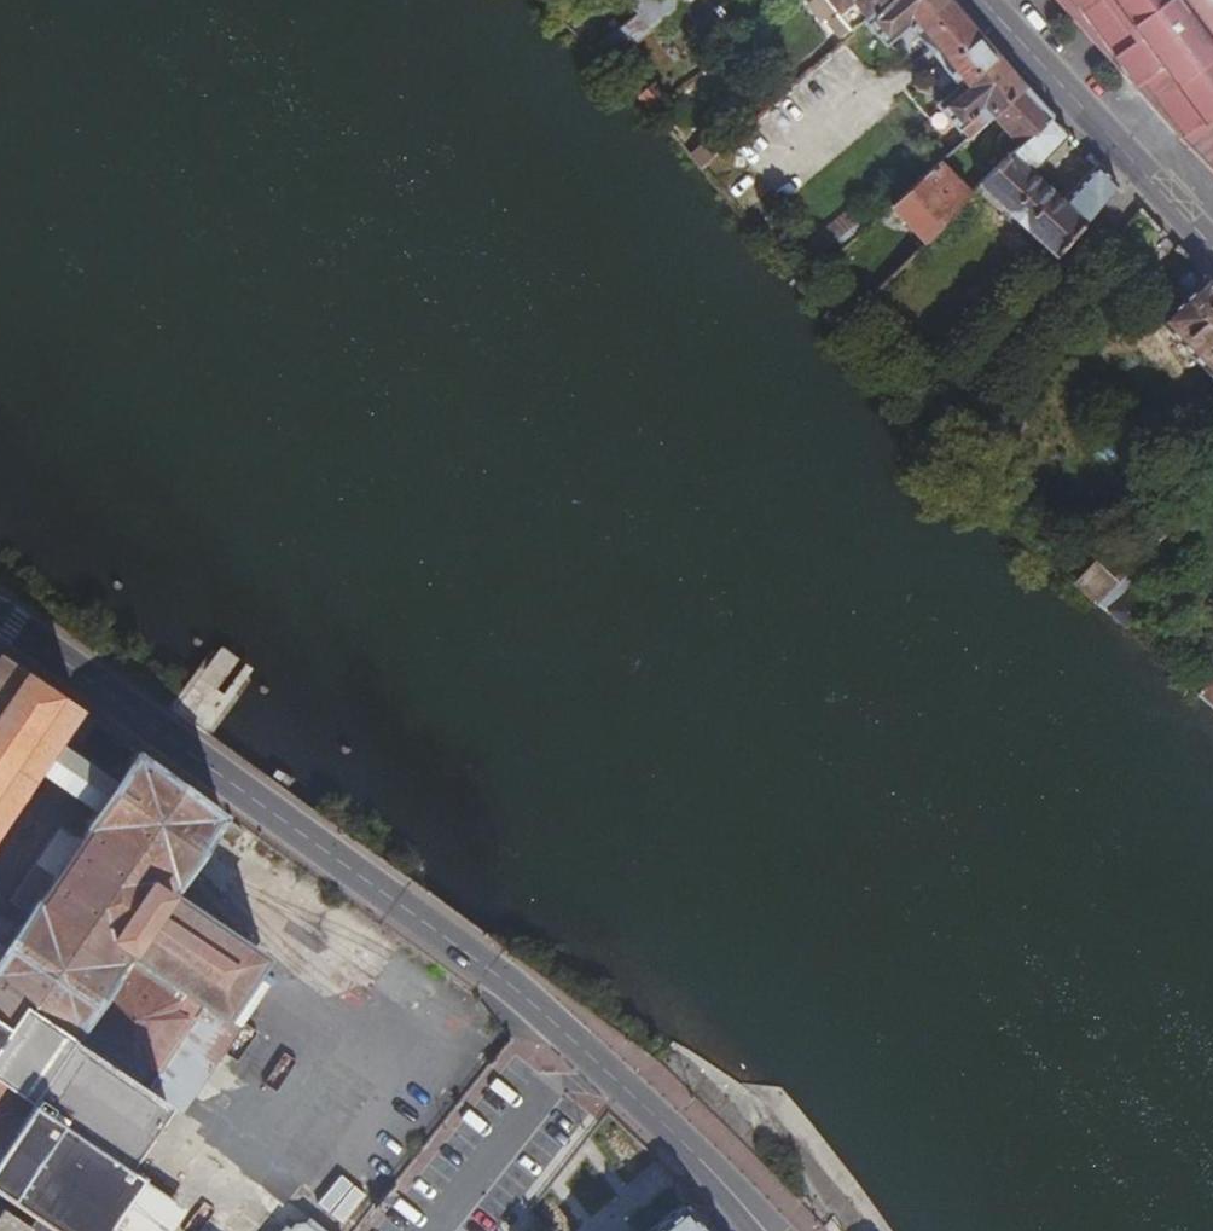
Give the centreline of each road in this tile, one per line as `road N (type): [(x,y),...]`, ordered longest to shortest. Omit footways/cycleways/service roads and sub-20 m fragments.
road 1 (secondary): [(716,1181),(518,994),(0,622)]
road 2 (unclassified): [(1145,176),(935,430)]
road 3 (primary): [(987,0),(1145,176)]

